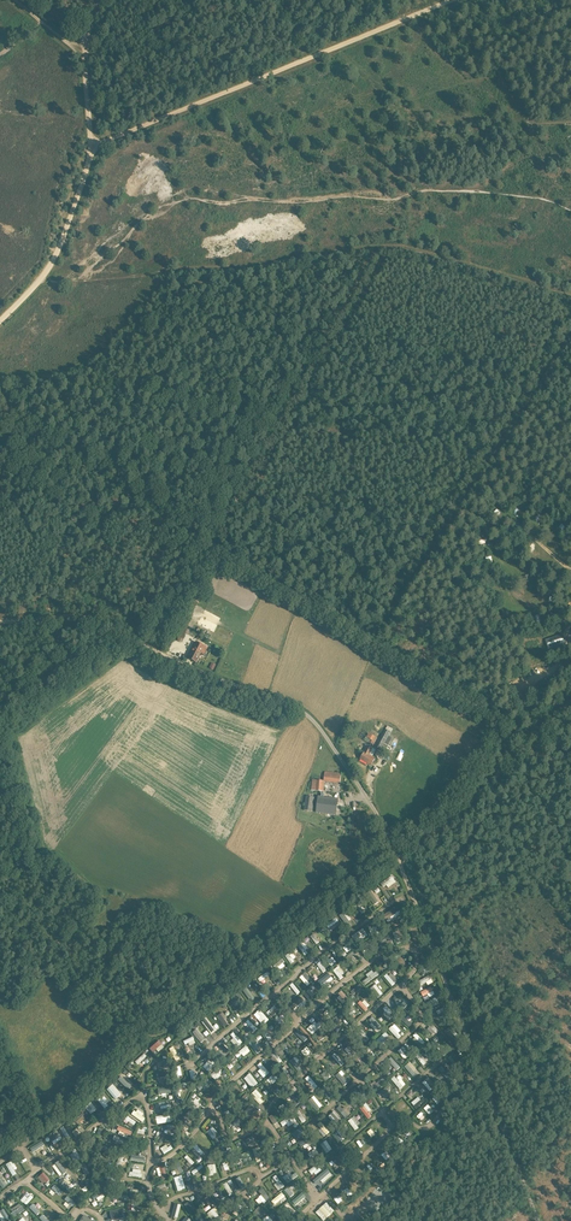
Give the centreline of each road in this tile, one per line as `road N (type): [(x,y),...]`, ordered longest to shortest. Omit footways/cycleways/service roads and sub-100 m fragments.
road 1 (unclassified): [(539,1220),(379,814),(332,741),(306,714),(155,651)]
road 2 (track): [(452,0),(93,148)]
road 3 (track): [(206,541),(534,736)]
road 4 (track): [(570,334),(378,638)]
road 5 (track): [(383,243),(206,541)]
road 6 (track): [(383,243),(247,267),(56,285)]
road 7 (track): [(0,409),(206,541)]
road 8 (track): [(398,859),(438,836),(570,700)]
road 9 (track): [(570,293),(383,243)]
road 10 (track): [(41,279),(93,148)]
road 11 (track): [(109,628),(0,701)]
road 12 (track): [(474,1051),(570,962)]
road 13 (track): [(0,832),(25,859),(56,867),(96,904)]
road 14 (track): [(206,541),(147,646)]

